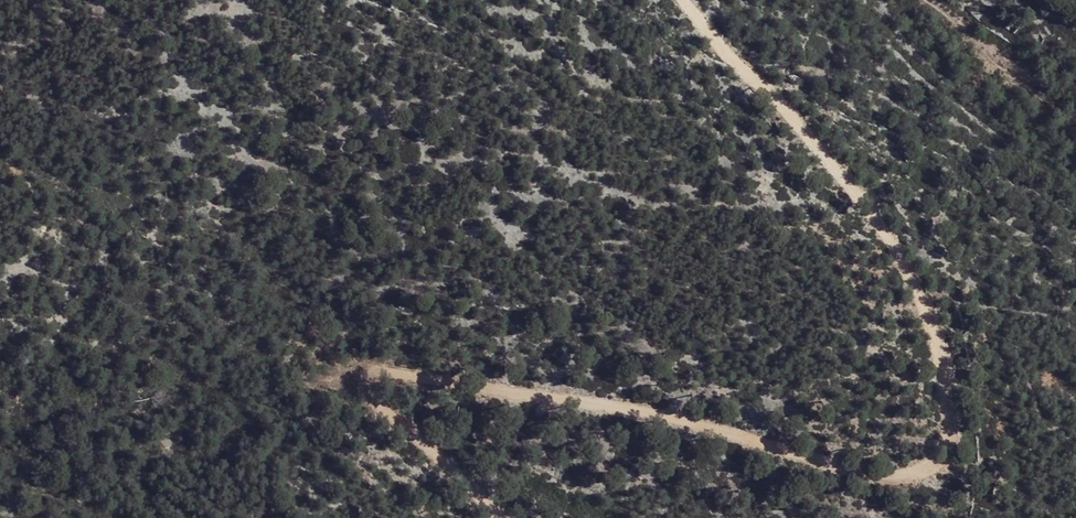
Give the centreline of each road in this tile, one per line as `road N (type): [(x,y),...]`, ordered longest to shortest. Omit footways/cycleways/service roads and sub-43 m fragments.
road 1 (track): [(682,0),(822,153),(893,247),(942,362),(947,441),(932,462),(892,474),(855,471),(662,417),(361,373),(364,398),(431,450),(497,517)]

